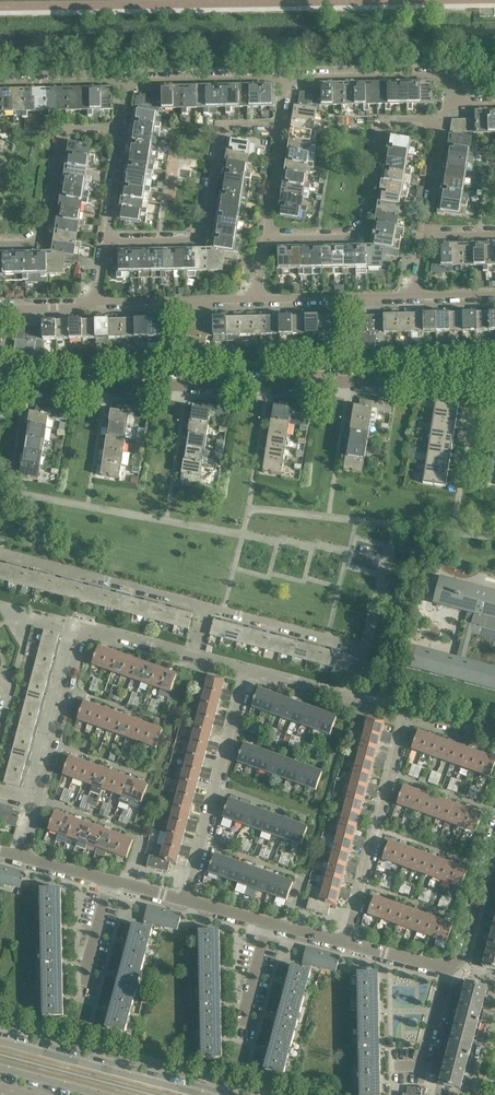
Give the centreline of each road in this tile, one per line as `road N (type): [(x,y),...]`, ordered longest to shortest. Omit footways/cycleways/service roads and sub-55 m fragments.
road 1 (residential): [(494,381),(0,389)]
road 2 (residential): [(440,124),(382,124),(363,239),(265,238)]
road 3 (residential): [(106,243),(205,241),(225,126),(281,128)]
road 4 (residential): [(348,940),(407,713)]
road 5 (residential): [(189,898),(247,671)]
road 6 (secondary): [(214,1094),(0,1037)]
road 7 (residential): [(352,699),(364,651),(201,607)]
road 8 (residential): [(0,246),(41,246),(63,130),(122,129)]
road 9 (residential): [(201,607),(0,555)]
road 10 (residential): [(37,803),(84,627)]
road 11 (residential): [(289,80),(442,76),(456,97)]
road 12 (residential): [(96,305),(257,301)]
road 13 (residential): [(257,301),(417,297)]
road 14 (residential): [(131,83),(289,80)]
road 15 (residential): [(446,965),(461,957),(494,832)]
road 16 (residential): [(0,85),(131,83)]
road 17 (residential): [(397,1067),(422,1067),(446,965)]

